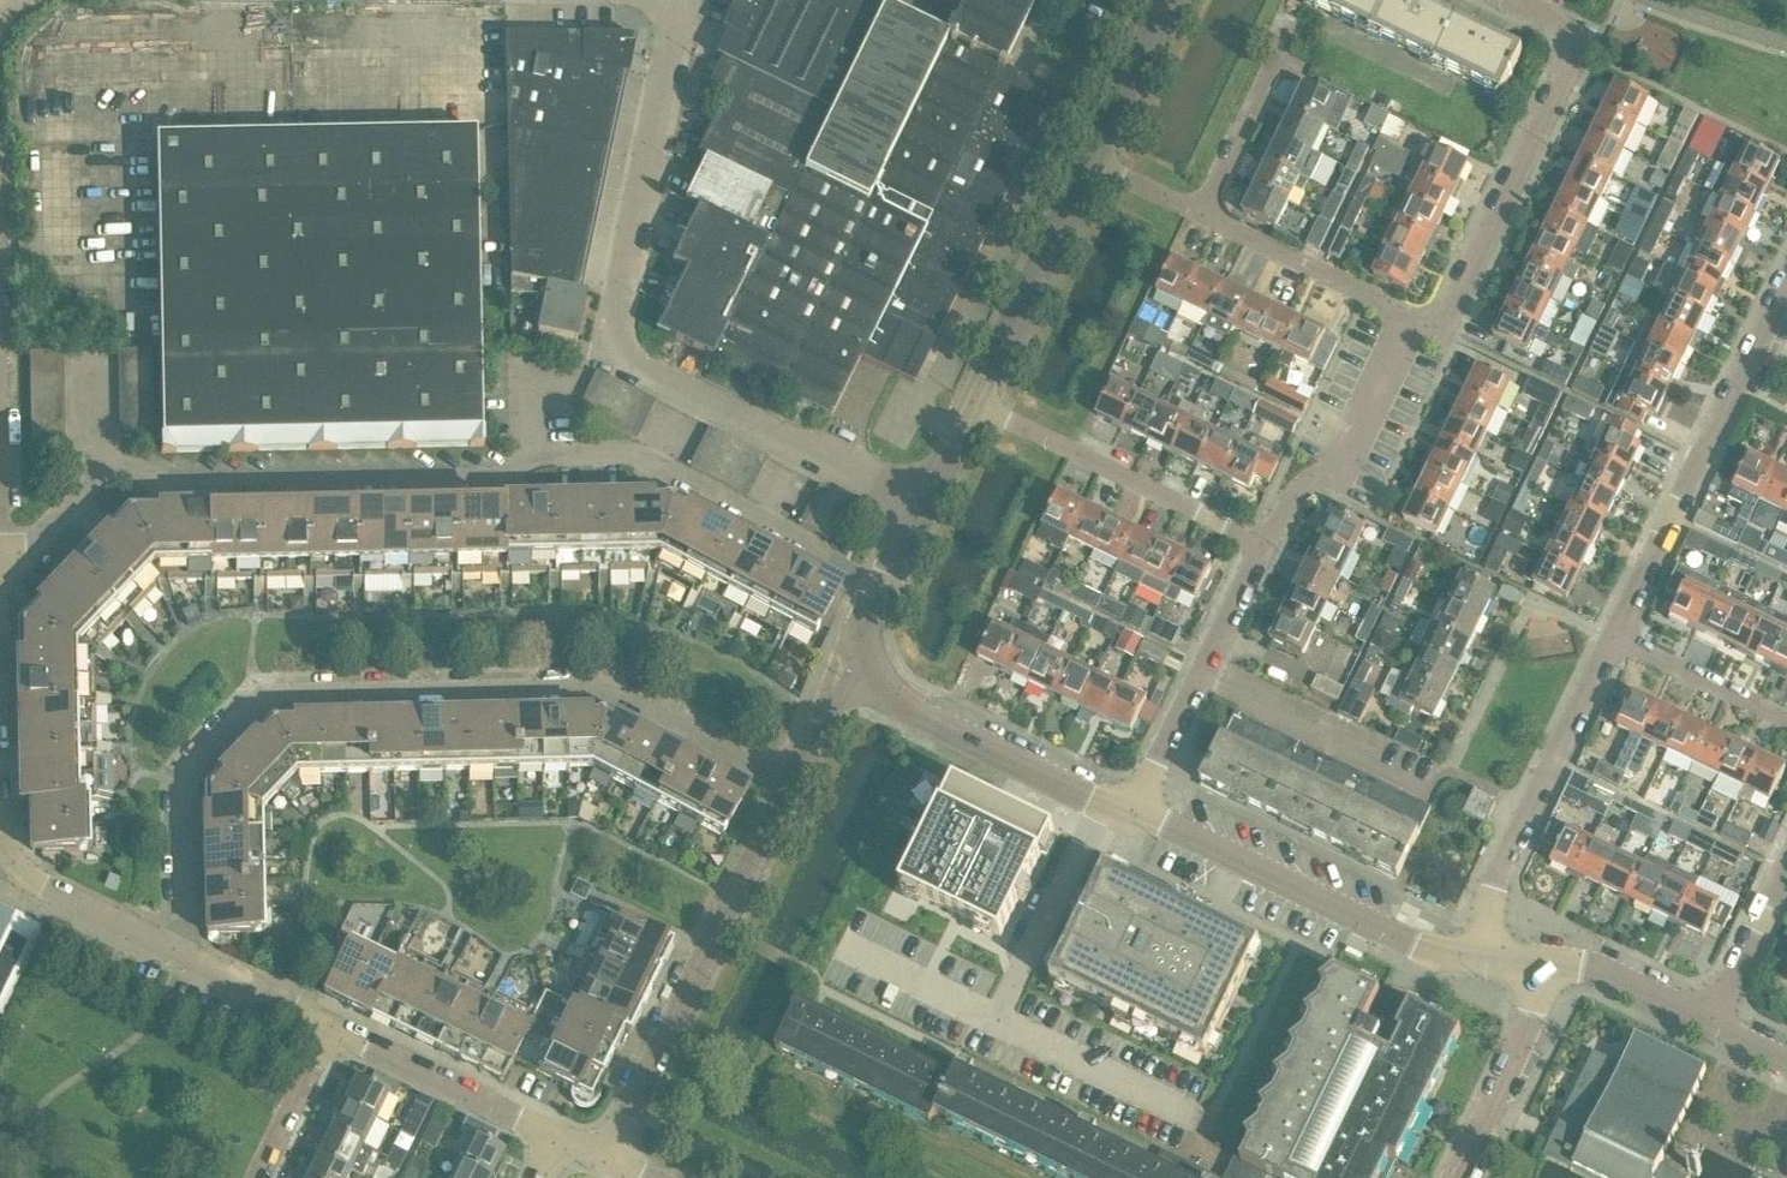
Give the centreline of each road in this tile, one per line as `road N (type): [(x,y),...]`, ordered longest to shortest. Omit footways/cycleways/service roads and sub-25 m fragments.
road 1 (residential): [(880,589),(771,522),(633,452),(534,457),(484,480),(178,485),(129,467),(107,470),(0,577)]
road 2 (residential): [(184,964),(181,782),(269,692),(572,683),(788,783)]
road 3 (residential): [(921,506),(607,351),(674,0)]
road 4 (residential): [(1411,318),(1450,325),(1589,35),(1515,0)]
road 5 (residential): [(607,1159),(788,783)]
road 6 (residential): [(1786,271),(1611,640)]
road 7 (tertiary): [(1486,959),(1424,947),(1137,811)]
road 8 (residential): [(1611,640),(1491,891),(1486,959)]
road 9 (residential): [(1265,544),(971,404)]
road 10 (tertiary): [(1137,811),(870,681)]
road 11 (residential): [(1265,544),(1295,485),(1342,468),(1411,318)]
road 12 (tertiary): [(971,404),(1091,165)]
road 13 (residential): [(335,1032),(560,1141)]
road 14 (residential): [(1426,784),(1202,678)]
road 15 (residential): [(1411,318),(1205,217)]
road 16 (residential): [(1457,1177),(1533,1018),(1536,965)]
road 17 (residential): [(184,964),(49,906),(0,866)]
road 18 (residential): [(1205,217),(1290,36)]
road 19 (residential): [(1611,640),(1786,724)]
road 20 (tertiary): [(1716,1026),(1588,968),(1536,965)]
road 21 (tertiary): [(1091,165),(1170,0)]
road 22 (residential): [(1716,1026),(1786,873)]
road 23 (residential): [(184,964),(335,1032)]
road 24 (residential): [(261,1177),(335,1032)]
road 25 (residential): [(1202,678),(1265,544)]
road 26 (residential): [(1137,811),(1202,678)]
road 27 (residential): [(788,783),(828,699),(870,681)]
road 28 (residential): [(1205,217),(1091,165)]

